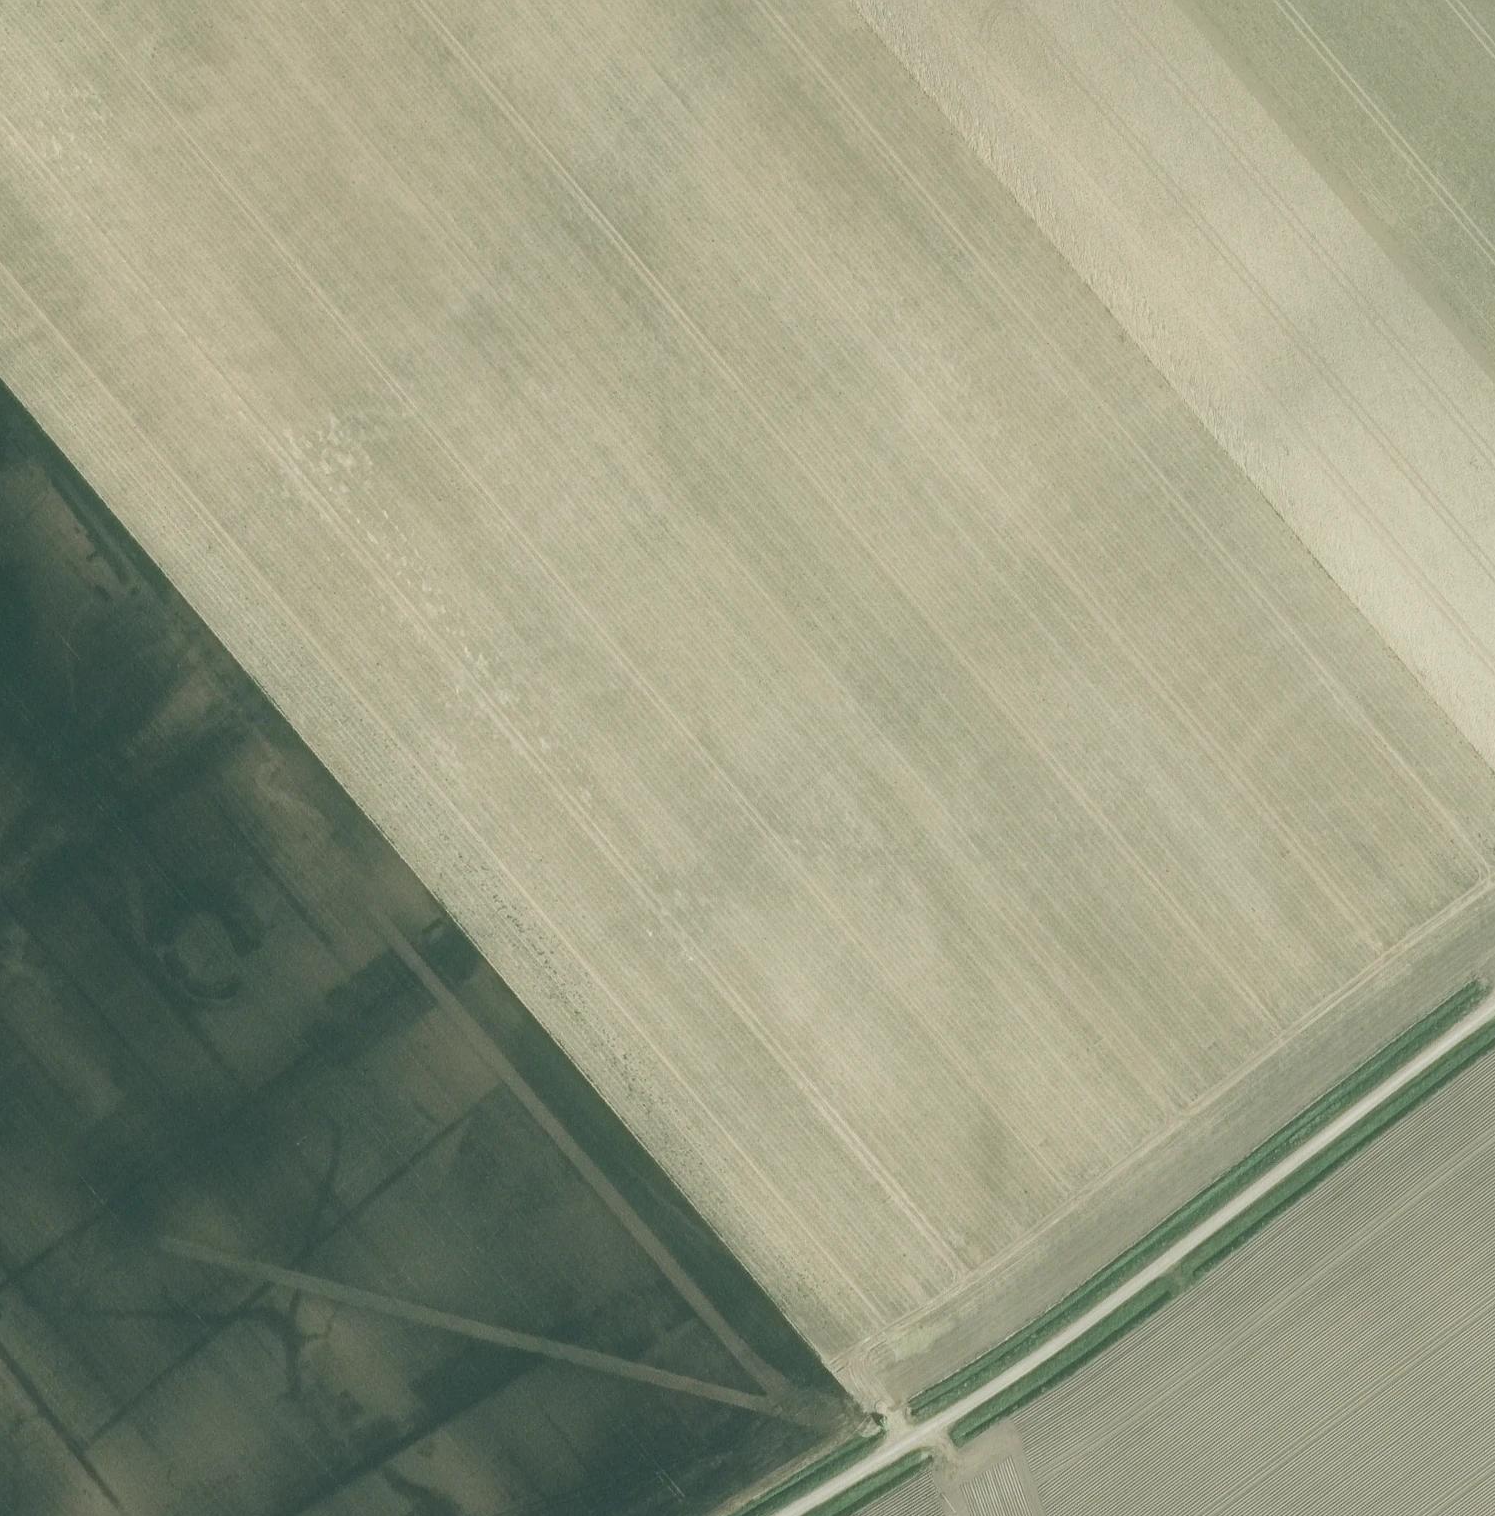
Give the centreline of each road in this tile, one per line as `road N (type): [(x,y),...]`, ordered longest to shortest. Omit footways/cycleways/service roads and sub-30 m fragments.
road 1 (residential): [(786,1515),(1005,1379),(1494,1007)]

